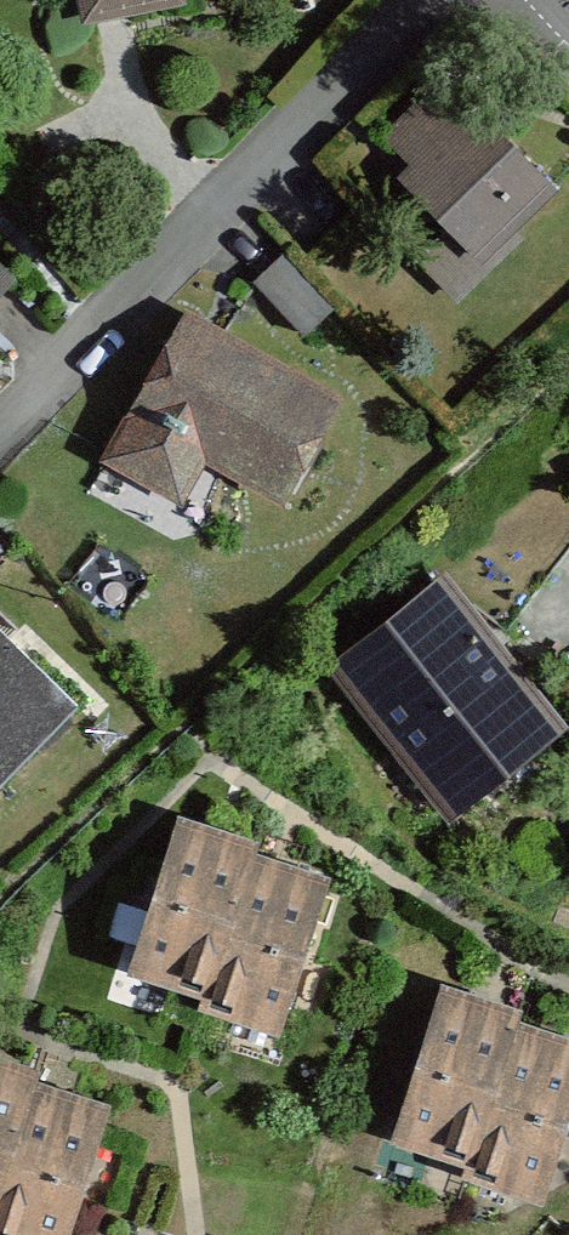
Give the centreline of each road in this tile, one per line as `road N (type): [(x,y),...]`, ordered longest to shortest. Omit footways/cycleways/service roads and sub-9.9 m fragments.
road 1 (residential): [(0,444),(421,0)]

